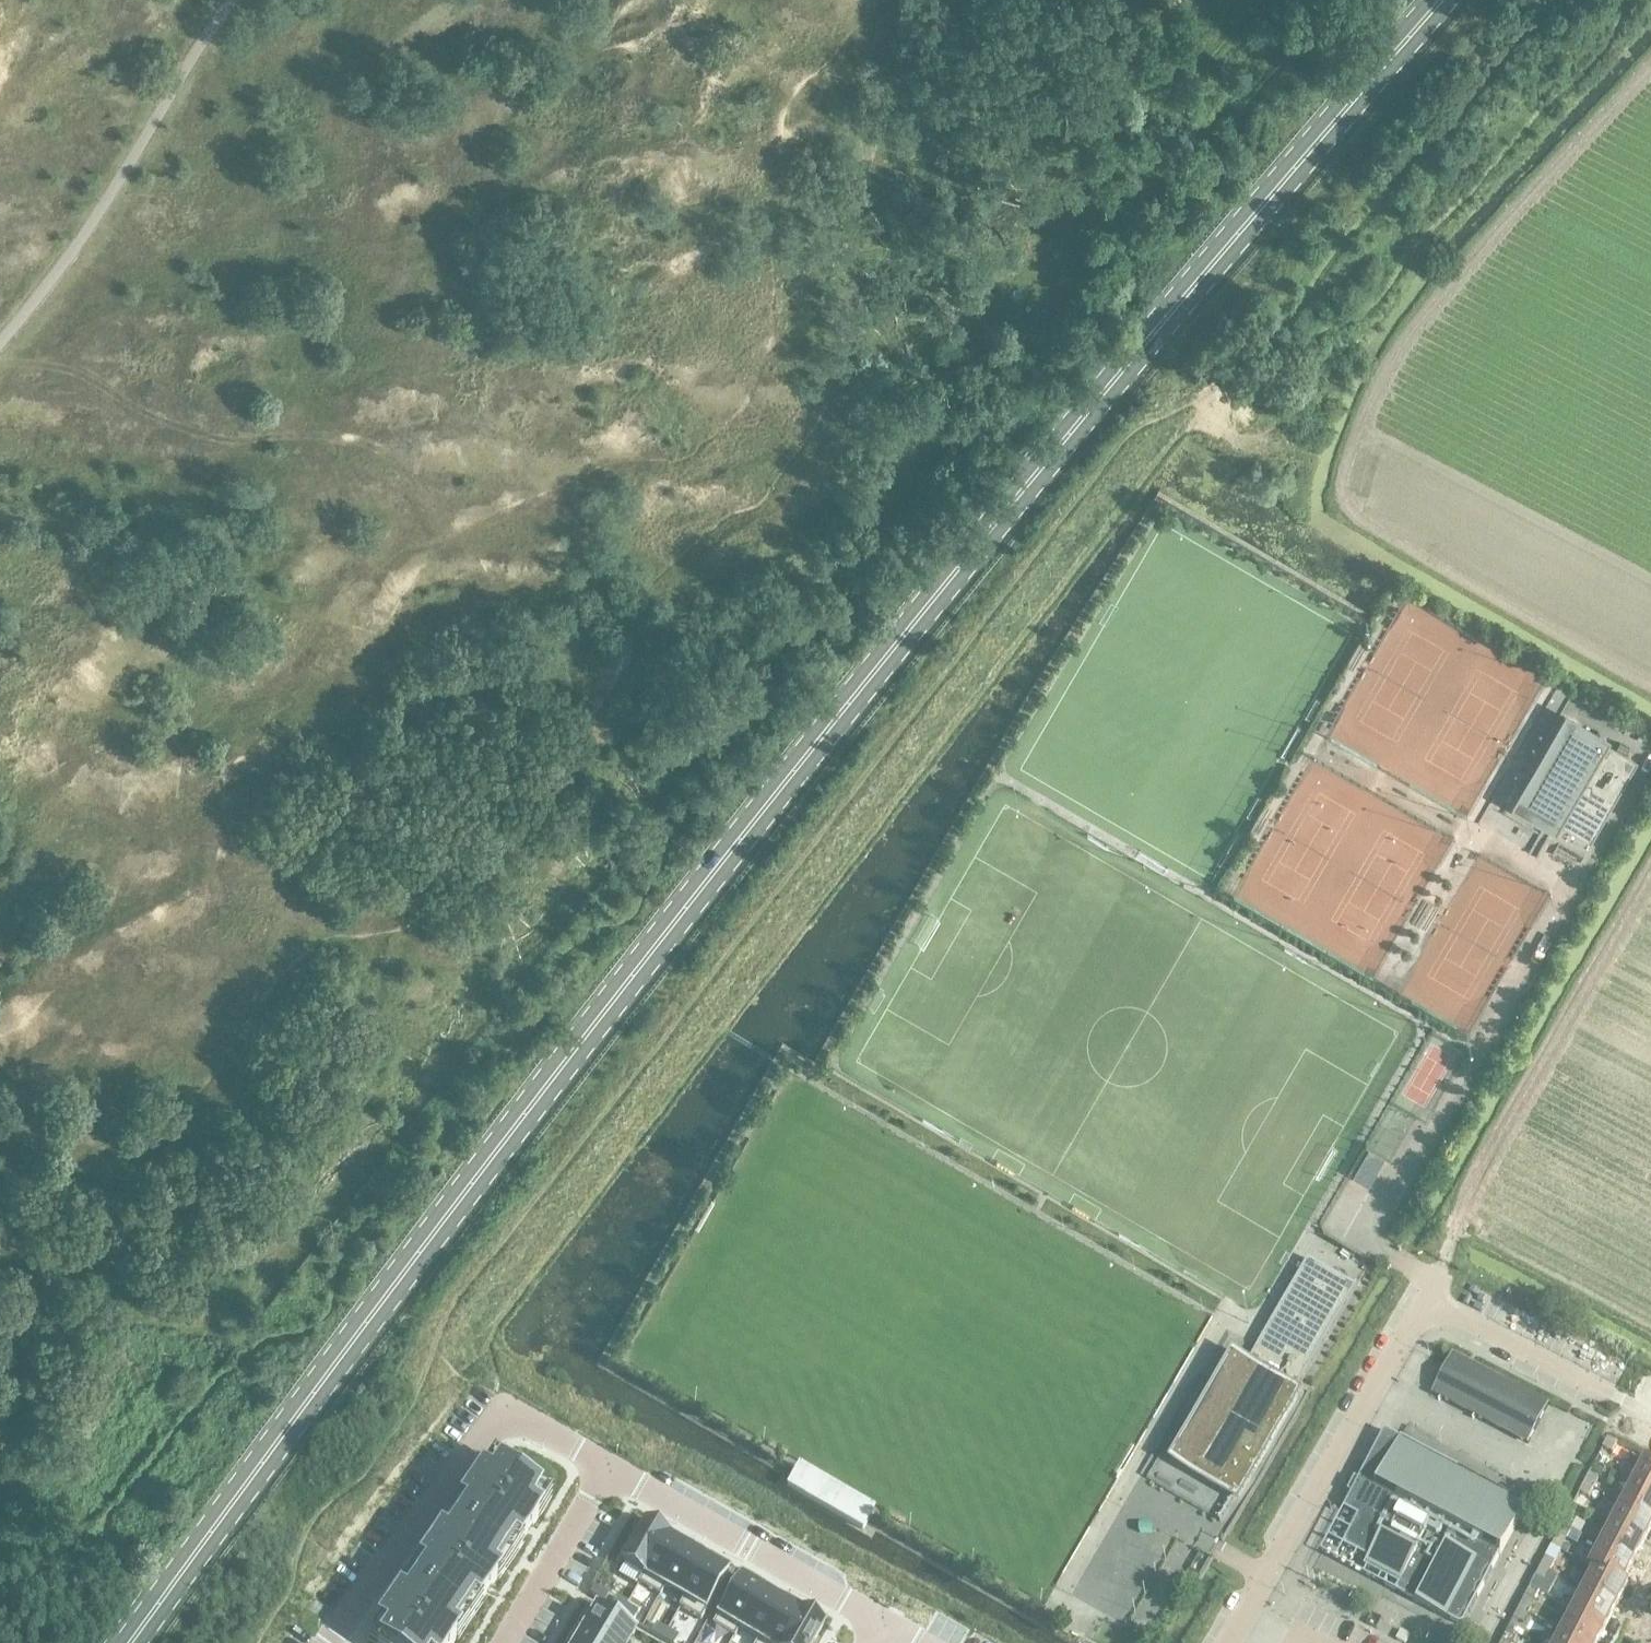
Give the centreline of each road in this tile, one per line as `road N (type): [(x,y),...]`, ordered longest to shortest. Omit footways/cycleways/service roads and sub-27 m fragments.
road 1 (primary): [(1422,0),(626,955),(120,1642)]
road 2 (track): [(1650,683),(1352,515),(1393,374),(1650,65)]
road 3 (track): [(1425,1295),(1454,1224),(1650,879)]
road 4 (track): [(0,339),(98,212),(232,0)]
road 5 (residential): [(607,1469),(528,1422),(501,1422),(479,1435),(326,1642)]
road 6 (residential): [(1230,1642),(1425,1295)]
road 7 (track): [(1026,268),(1269,0)]
road 8 (residential): [(881,1622),(607,1469)]
road 9 (residential): [(1425,1295),(1650,1413)]
road 10 (residential): [(607,1469),(503,1642)]

